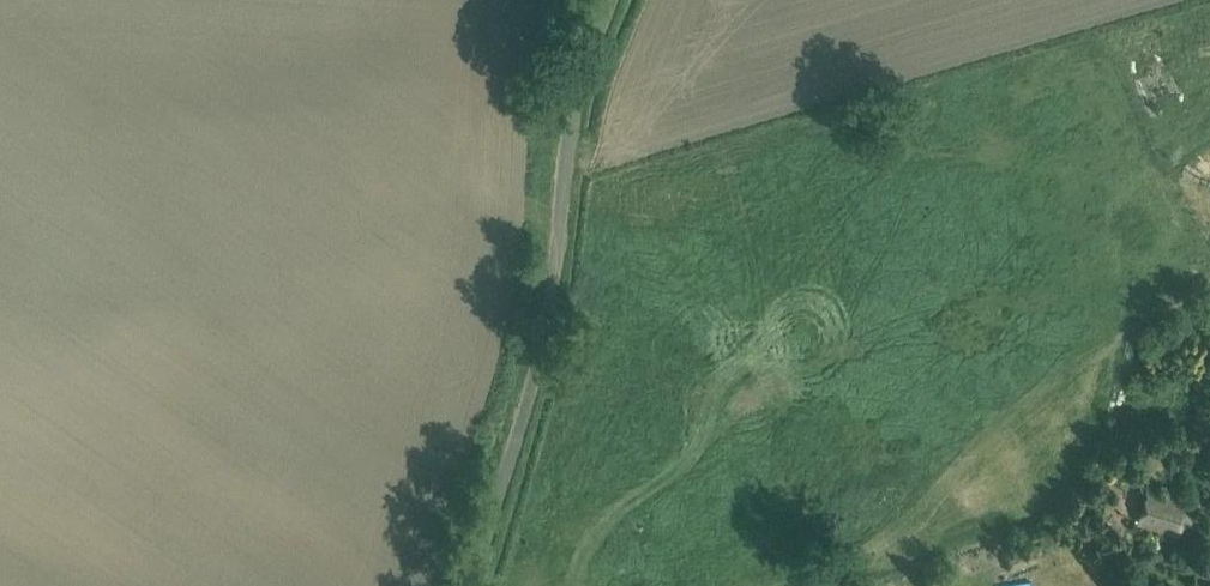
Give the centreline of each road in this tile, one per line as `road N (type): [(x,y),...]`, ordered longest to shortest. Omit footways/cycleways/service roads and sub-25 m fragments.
road 1 (unclassified): [(480,585),(560,321),(589,53),(603,0)]

